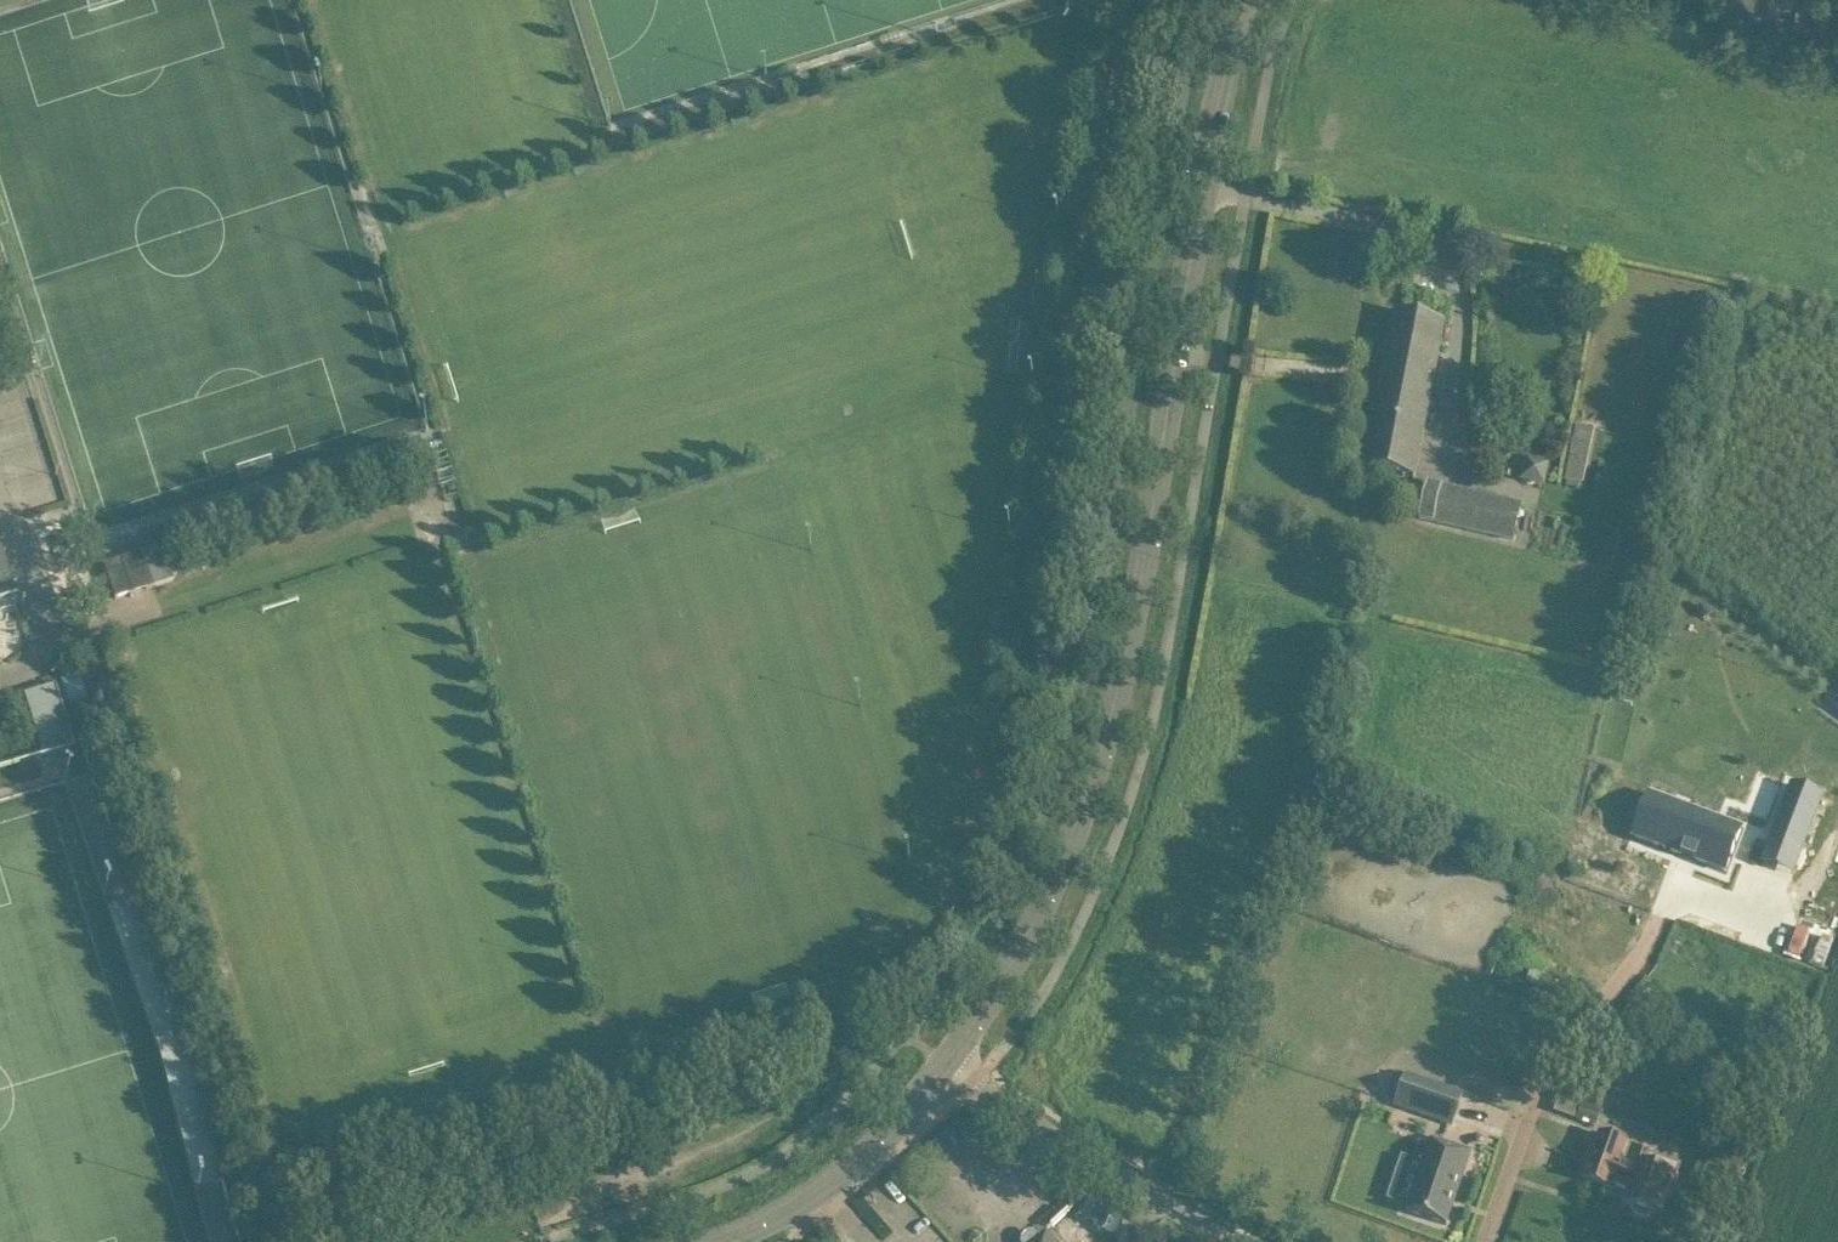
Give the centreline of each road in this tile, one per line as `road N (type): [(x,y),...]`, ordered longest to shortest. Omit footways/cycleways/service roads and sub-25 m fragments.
road 1 (tertiary): [(940,1069),(1018,962),(1071,848),(1114,726),(1144,587),(1226,59),(1247,0)]
road 2 (residential): [(1487,1241),(1530,1113),(1644,962),(1676,891)]
road 3 (unclassified): [(1220,1241),(940,1069)]
road 4 (tertiary): [(721,1241),(813,1202),(859,1163),(940,1069)]

